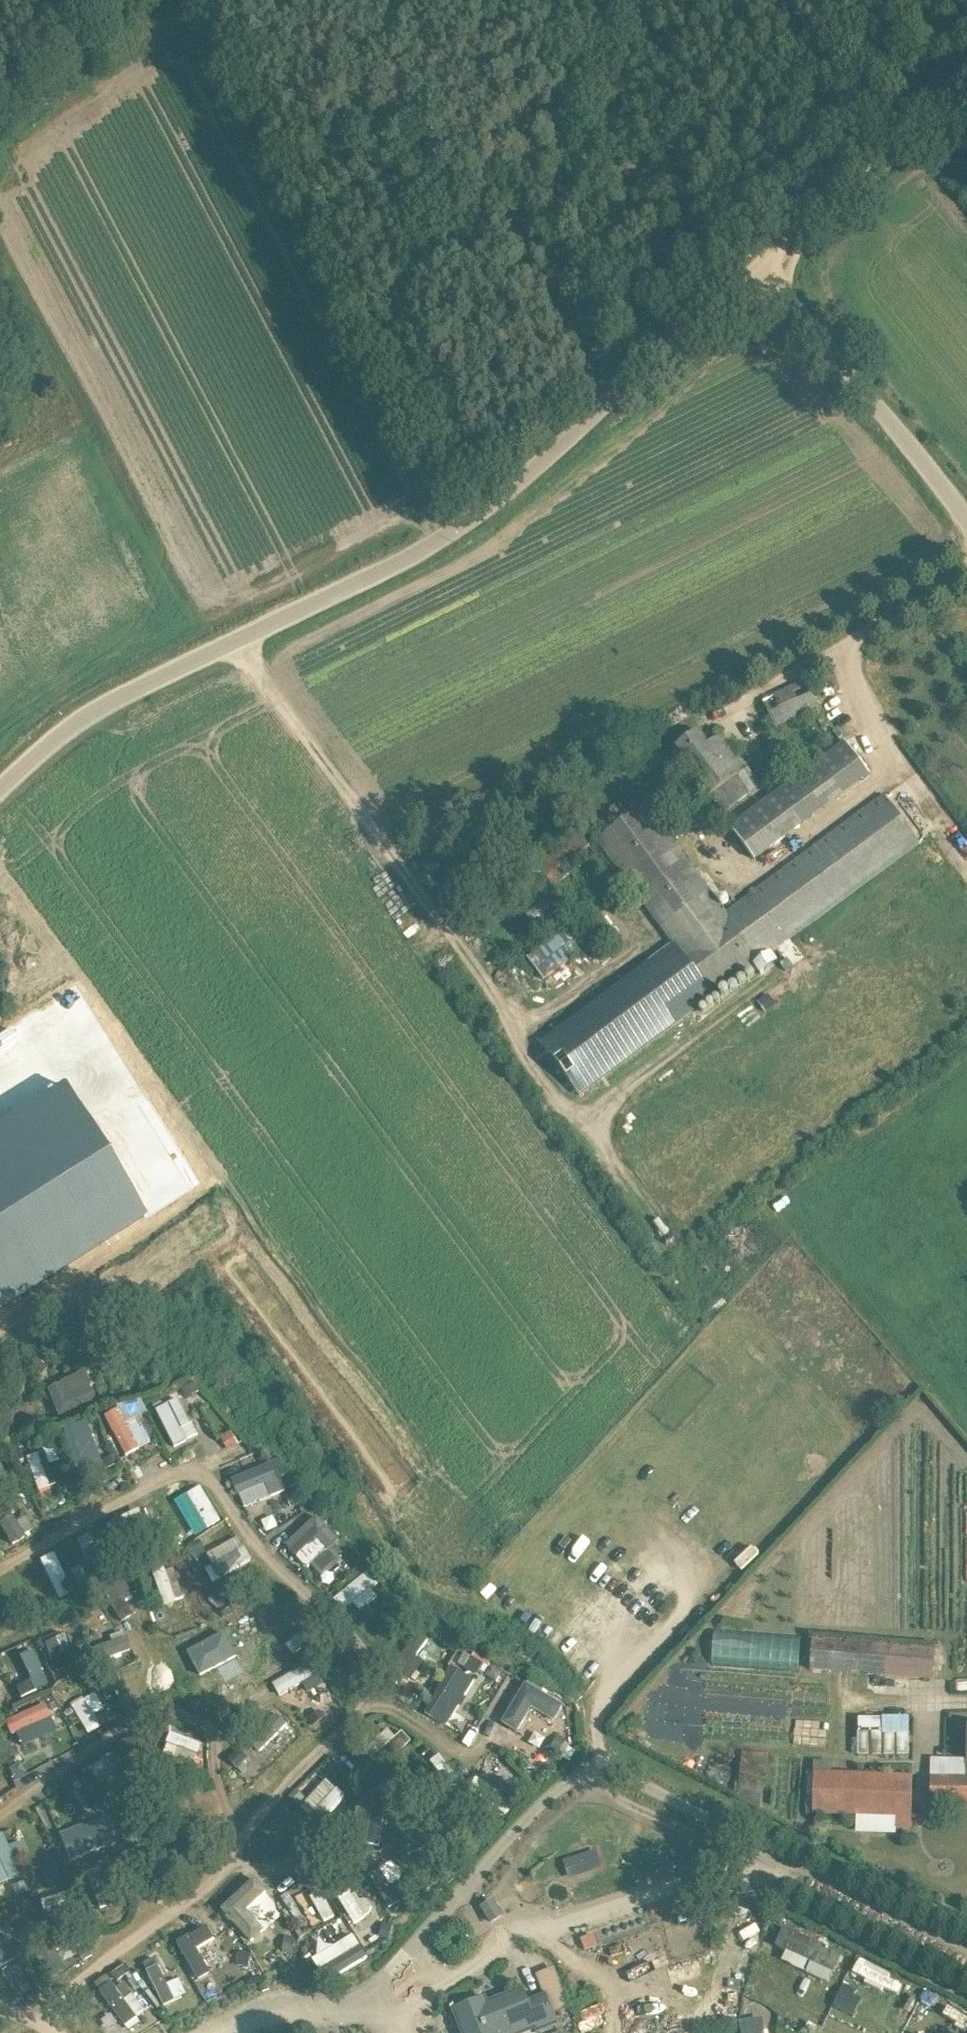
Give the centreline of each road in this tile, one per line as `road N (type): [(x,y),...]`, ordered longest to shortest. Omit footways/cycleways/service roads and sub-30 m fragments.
road 1 (unclassified): [(0,783),(108,689),(434,544),(765,261)]
road 2 (track): [(545,0),(560,86),(562,274),(613,395)]
road 3 (unclassified): [(966,509),(765,261)]
road 4 (track): [(765,261),(966,75)]

